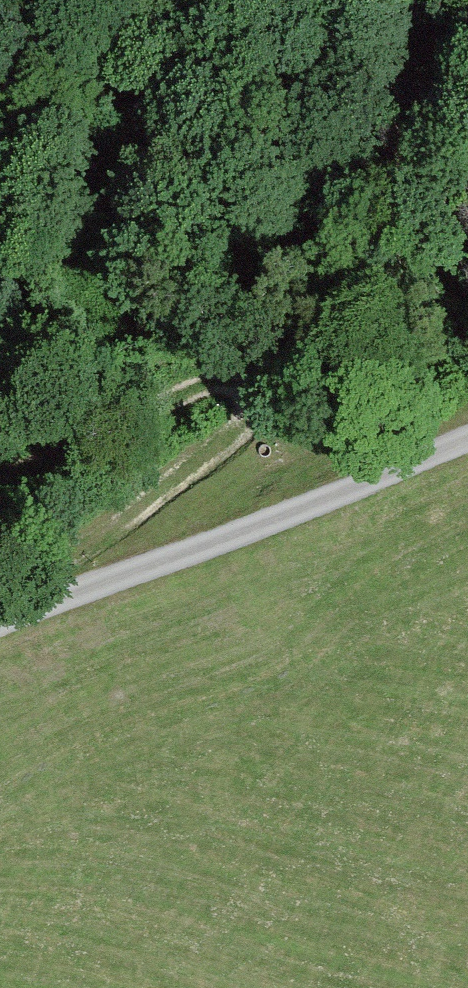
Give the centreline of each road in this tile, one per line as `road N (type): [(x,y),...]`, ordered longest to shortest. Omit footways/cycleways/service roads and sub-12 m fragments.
road 1 (track): [(44,605),(59,570),(196,470),(254,416),(251,396),(212,379),(0,468)]
road 2 (unclassified): [(467,442),(0,625)]

